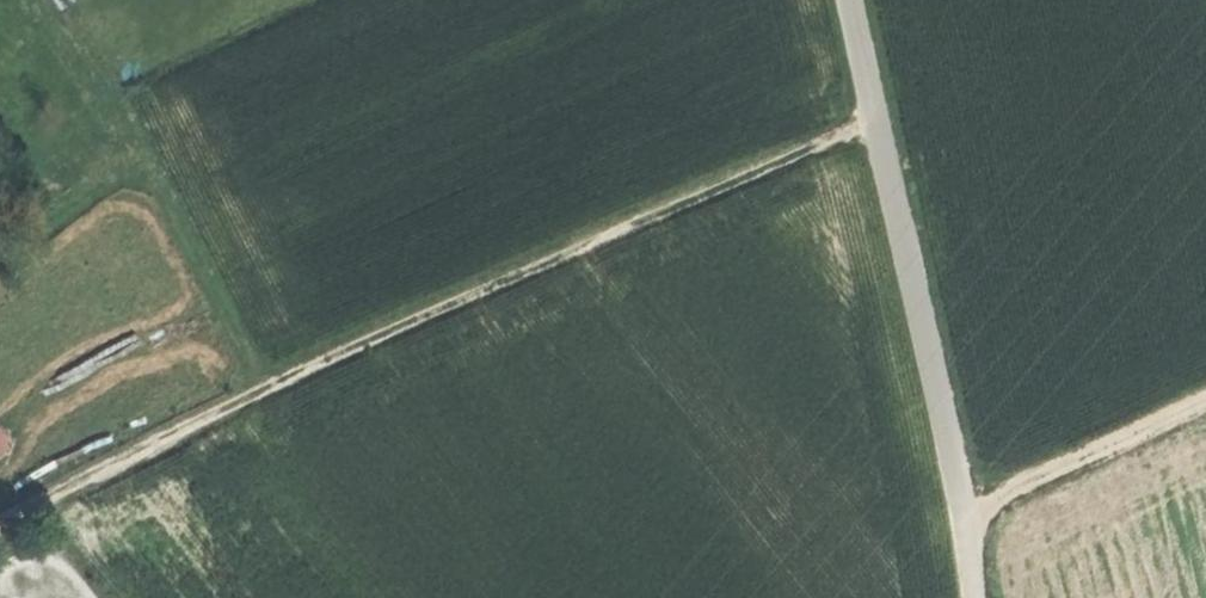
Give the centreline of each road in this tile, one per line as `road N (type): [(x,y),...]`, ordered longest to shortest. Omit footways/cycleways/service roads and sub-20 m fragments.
road 1 (track): [(880,123),(239,396),(0,524)]
road 2 (residential): [(853,0),(968,526),(975,597)]
road 3 (track): [(254,390),(203,260),(56,0)]
road 4 (track): [(968,526),(1205,403)]

